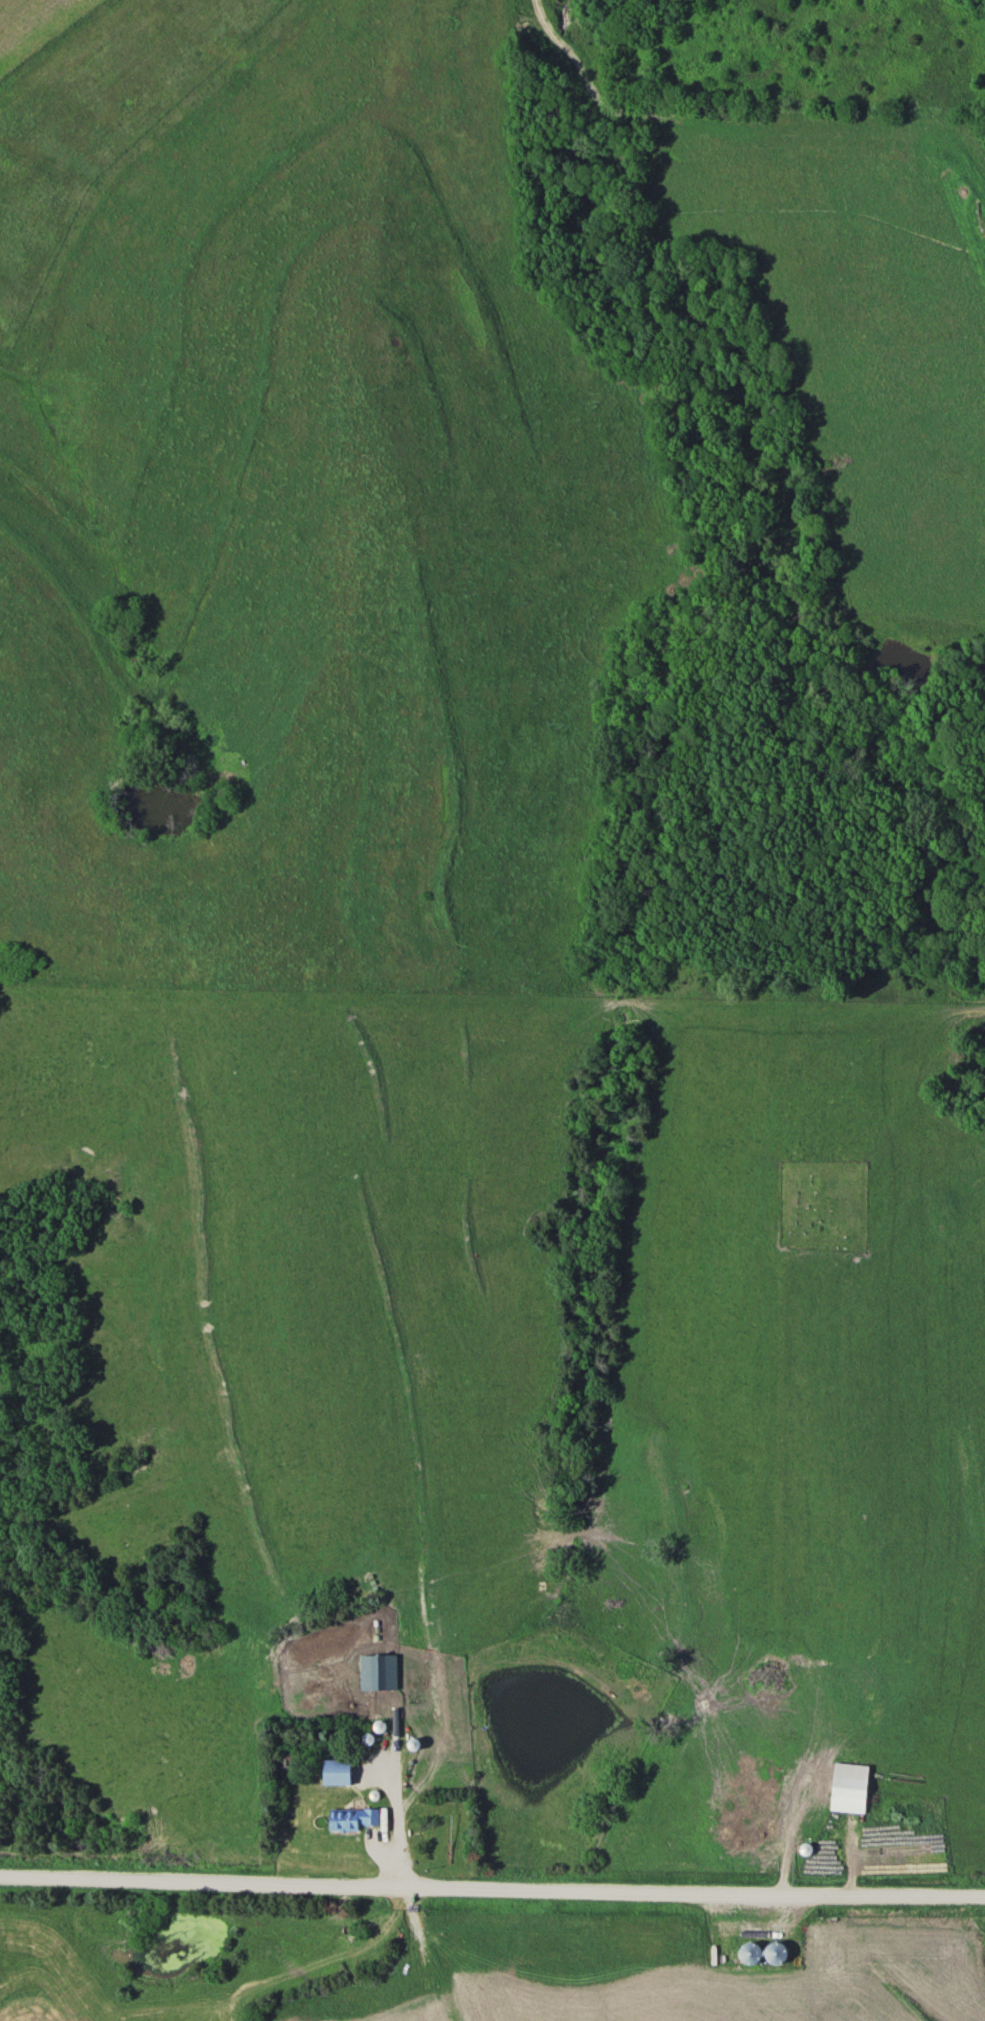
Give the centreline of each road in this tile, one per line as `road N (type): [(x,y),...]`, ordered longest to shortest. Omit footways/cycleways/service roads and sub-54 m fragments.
road 1 (residential): [(984,1893),(0,1872)]

